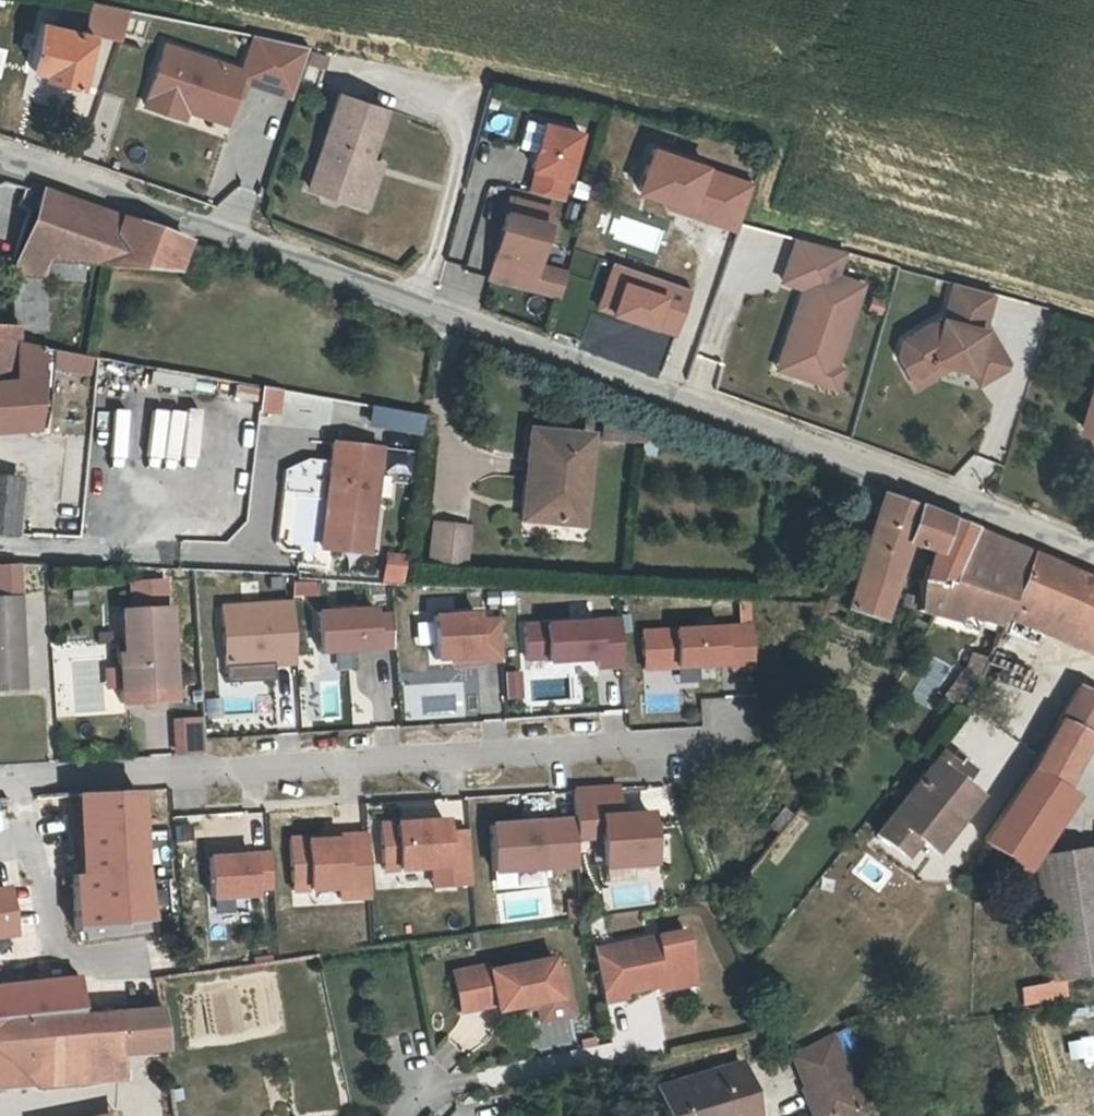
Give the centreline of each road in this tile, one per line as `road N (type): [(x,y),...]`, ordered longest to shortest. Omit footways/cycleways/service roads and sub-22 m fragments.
road 1 (residential): [(1093,566),(873,467),(0,159)]
road 2 (residential): [(404,1115),(411,1102),(438,1091),(657,1046)]

